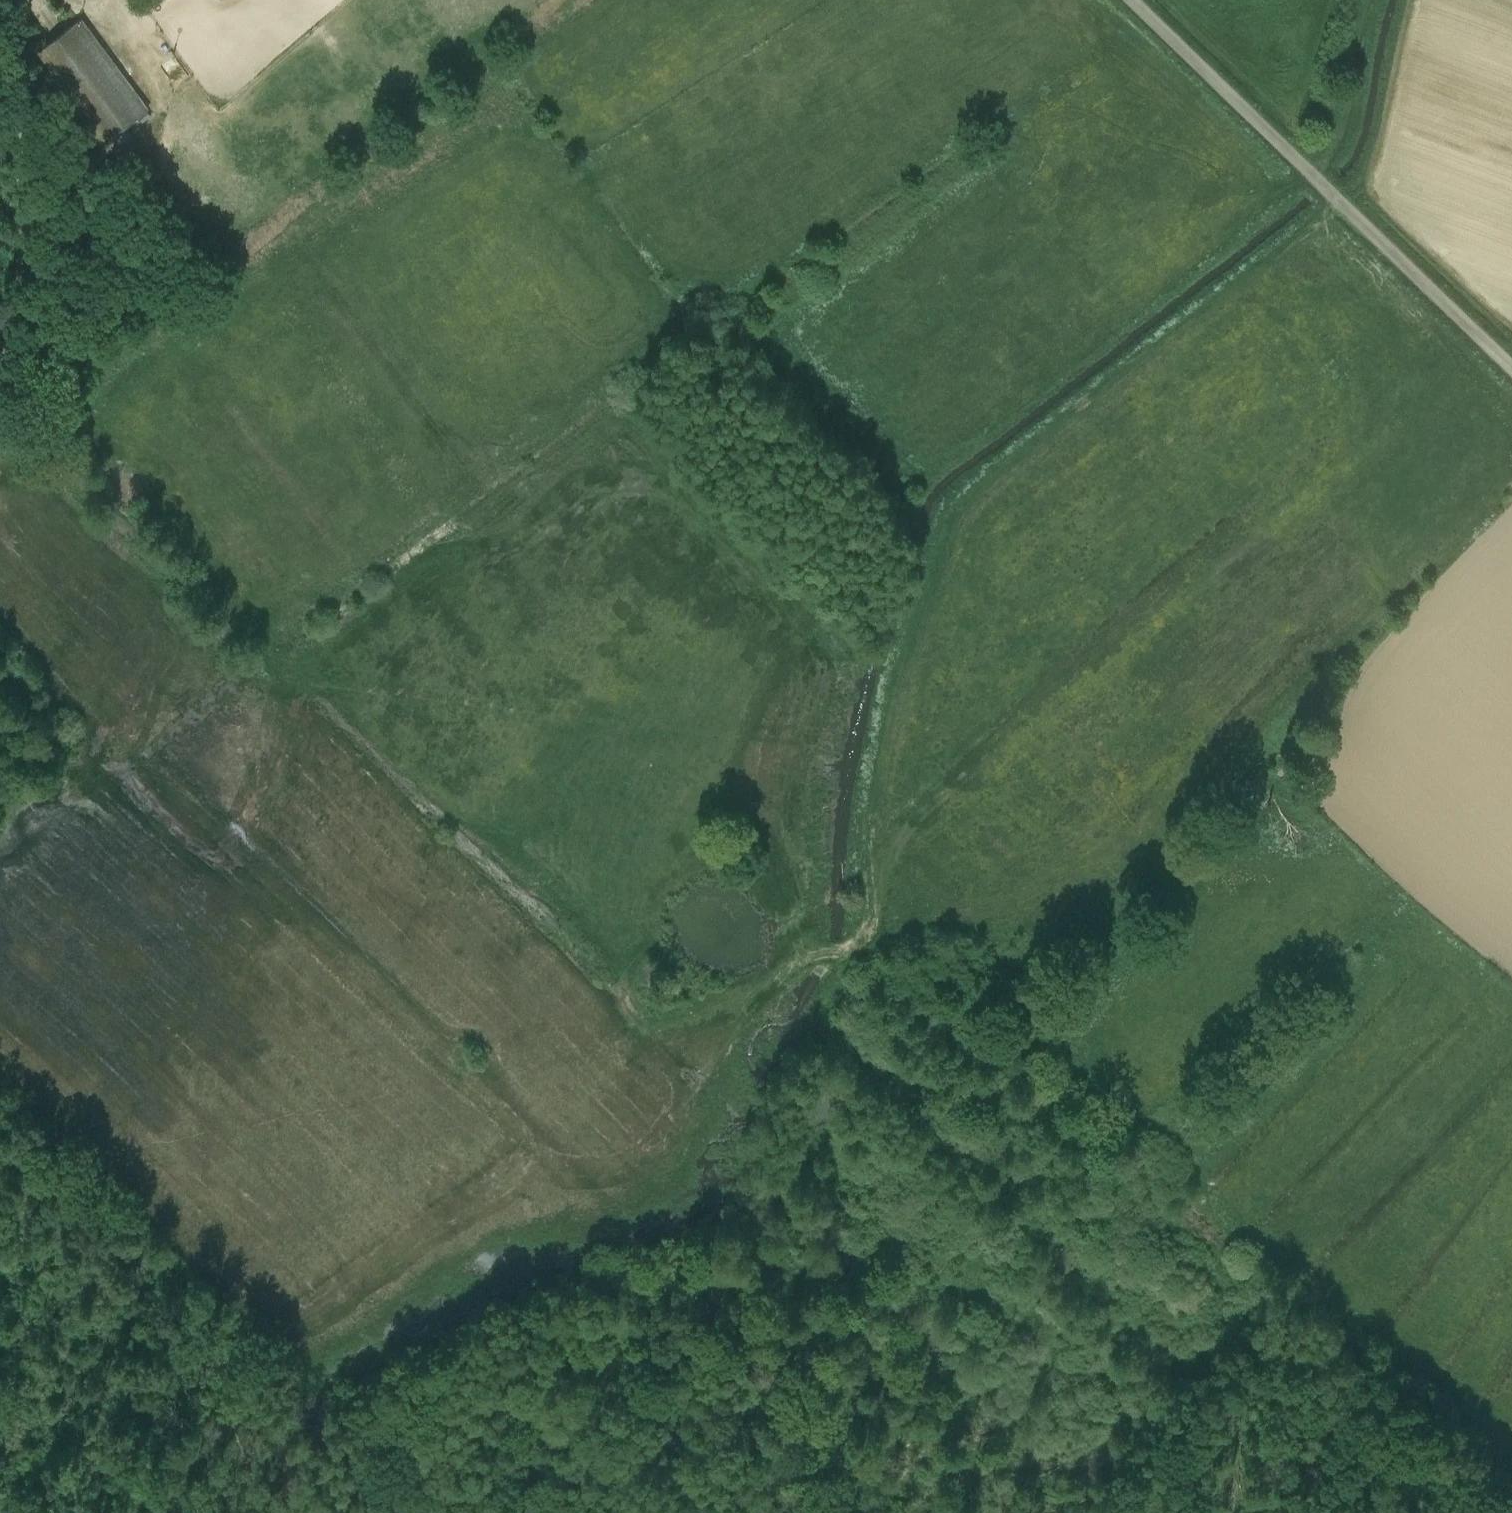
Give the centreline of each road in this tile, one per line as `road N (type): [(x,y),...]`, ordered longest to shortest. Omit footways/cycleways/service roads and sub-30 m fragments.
road 1 (track): [(1511,367),(1130,0)]
road 2 (track): [(0,369),(22,230),(17,30),(25,0)]

